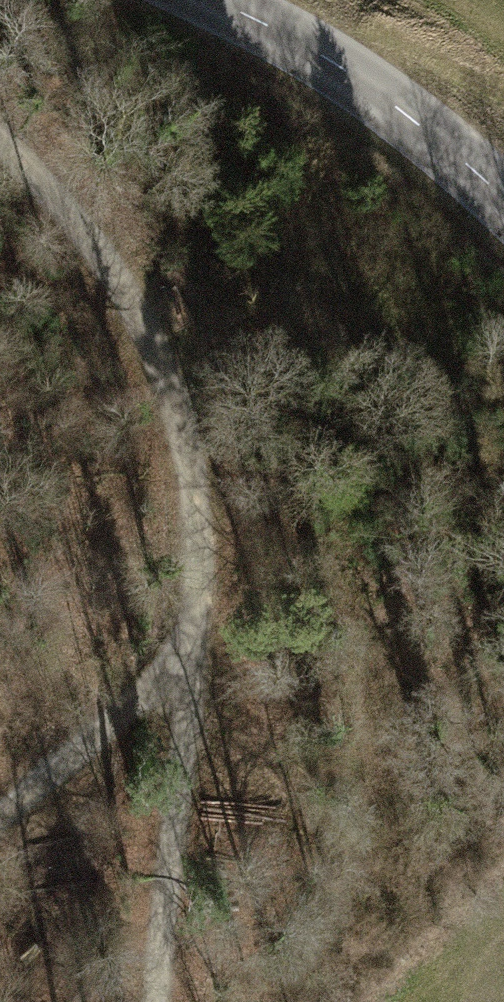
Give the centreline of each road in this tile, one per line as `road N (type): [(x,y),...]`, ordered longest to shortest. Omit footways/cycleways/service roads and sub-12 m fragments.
road 1 (track): [(198,616),(194,475),(113,260),(0,113)]
road 2 (track): [(172,1001),(198,616)]
road 3 (tertiary): [(200,0),(287,42),(461,165),(503,211)]
road 4 (track): [(0,819),(198,616)]

